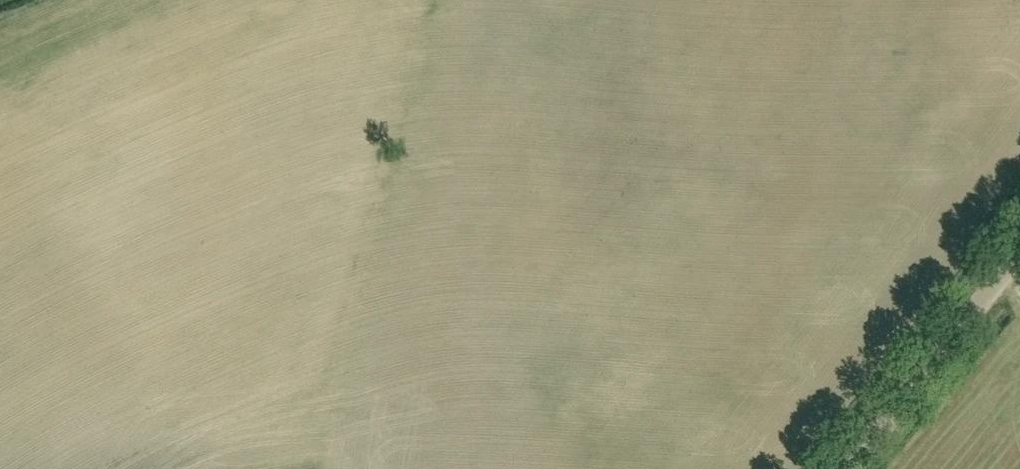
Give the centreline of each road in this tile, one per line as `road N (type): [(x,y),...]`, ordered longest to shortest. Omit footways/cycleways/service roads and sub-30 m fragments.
road 1 (unclassified): [(845,468),(1019,254)]

